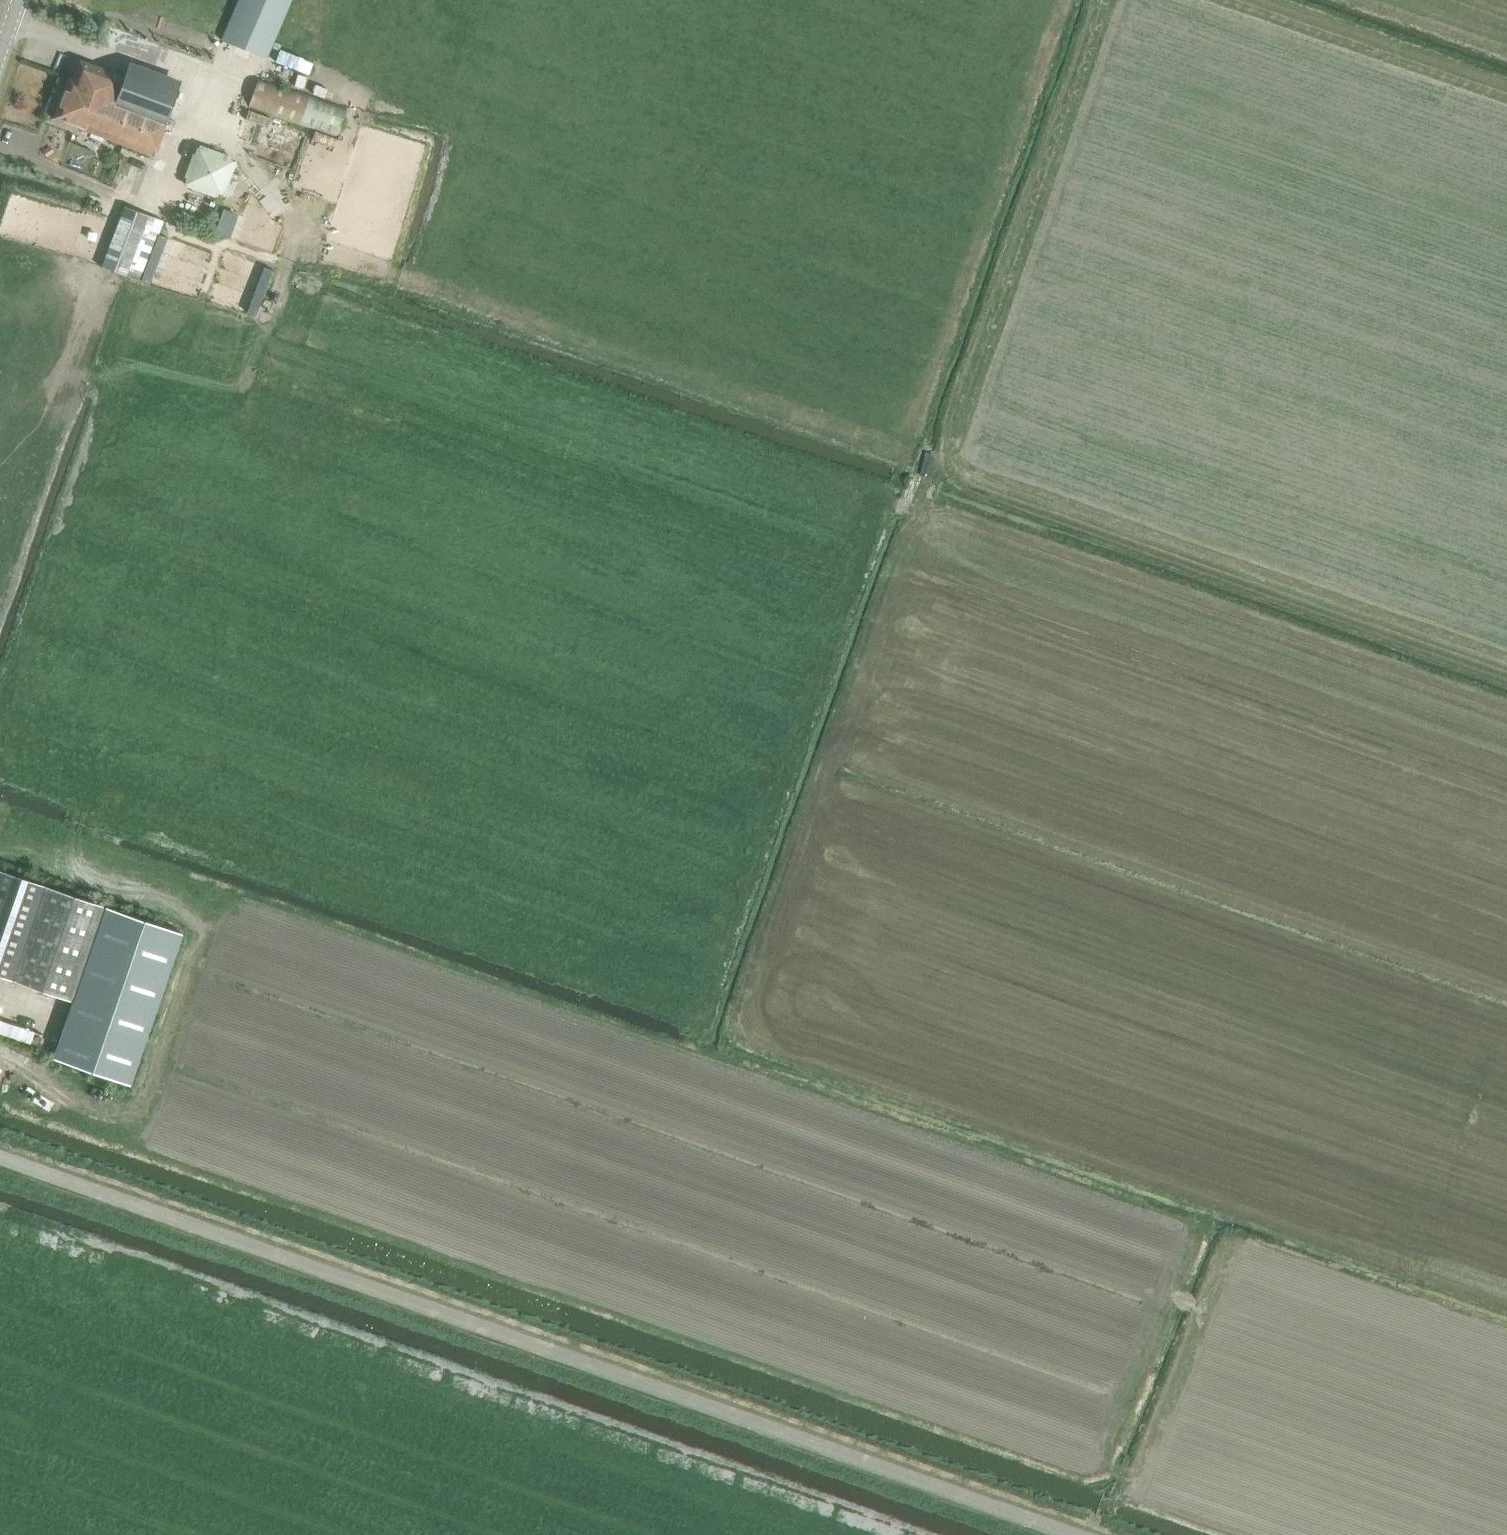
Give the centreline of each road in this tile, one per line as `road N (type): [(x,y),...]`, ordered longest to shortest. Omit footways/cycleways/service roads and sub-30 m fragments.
road 1 (unclassified): [(1071,1534),(0,1158)]

